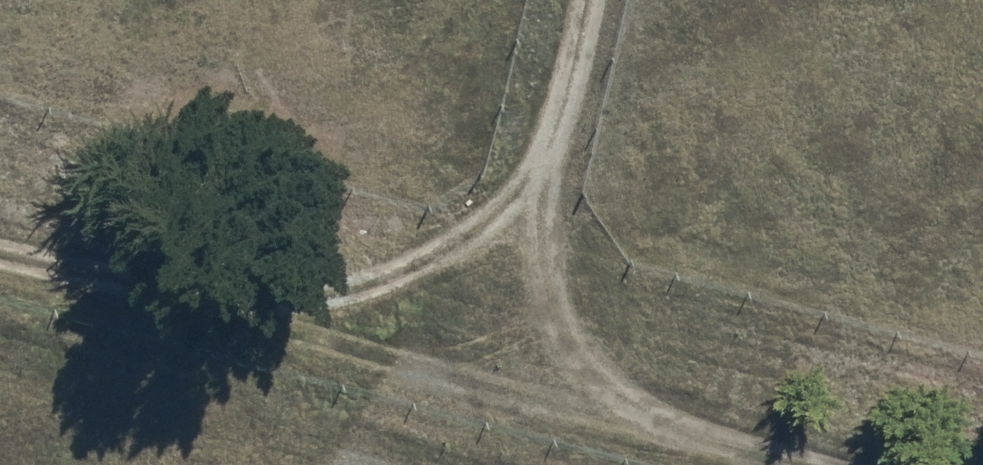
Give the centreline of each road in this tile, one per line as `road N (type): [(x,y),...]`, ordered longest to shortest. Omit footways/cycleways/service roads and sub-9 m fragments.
road 1 (track): [(789,464),(0,261)]
road 2 (track): [(580,0),(516,192),(418,261),(205,315)]

